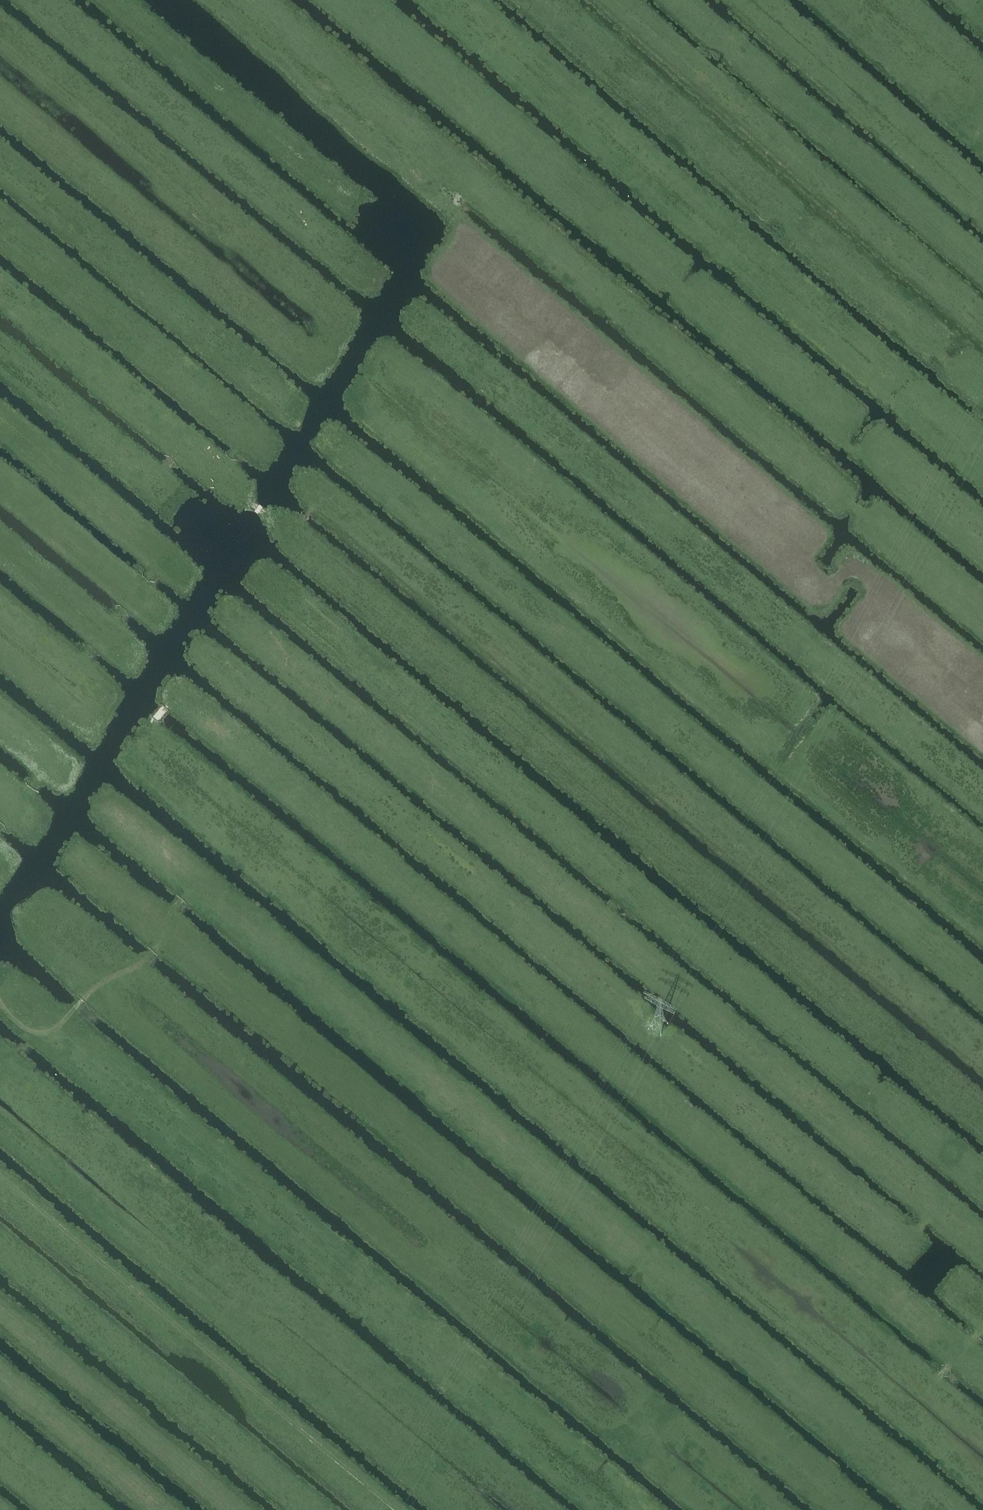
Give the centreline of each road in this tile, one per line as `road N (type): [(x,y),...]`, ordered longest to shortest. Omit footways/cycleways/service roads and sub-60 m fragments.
road 1 (track): [(397,1509),(0,1176)]
road 2 (track): [(14,1050),(27,1032),(58,1027),(96,984),(147,959),(186,895),(229,931)]

